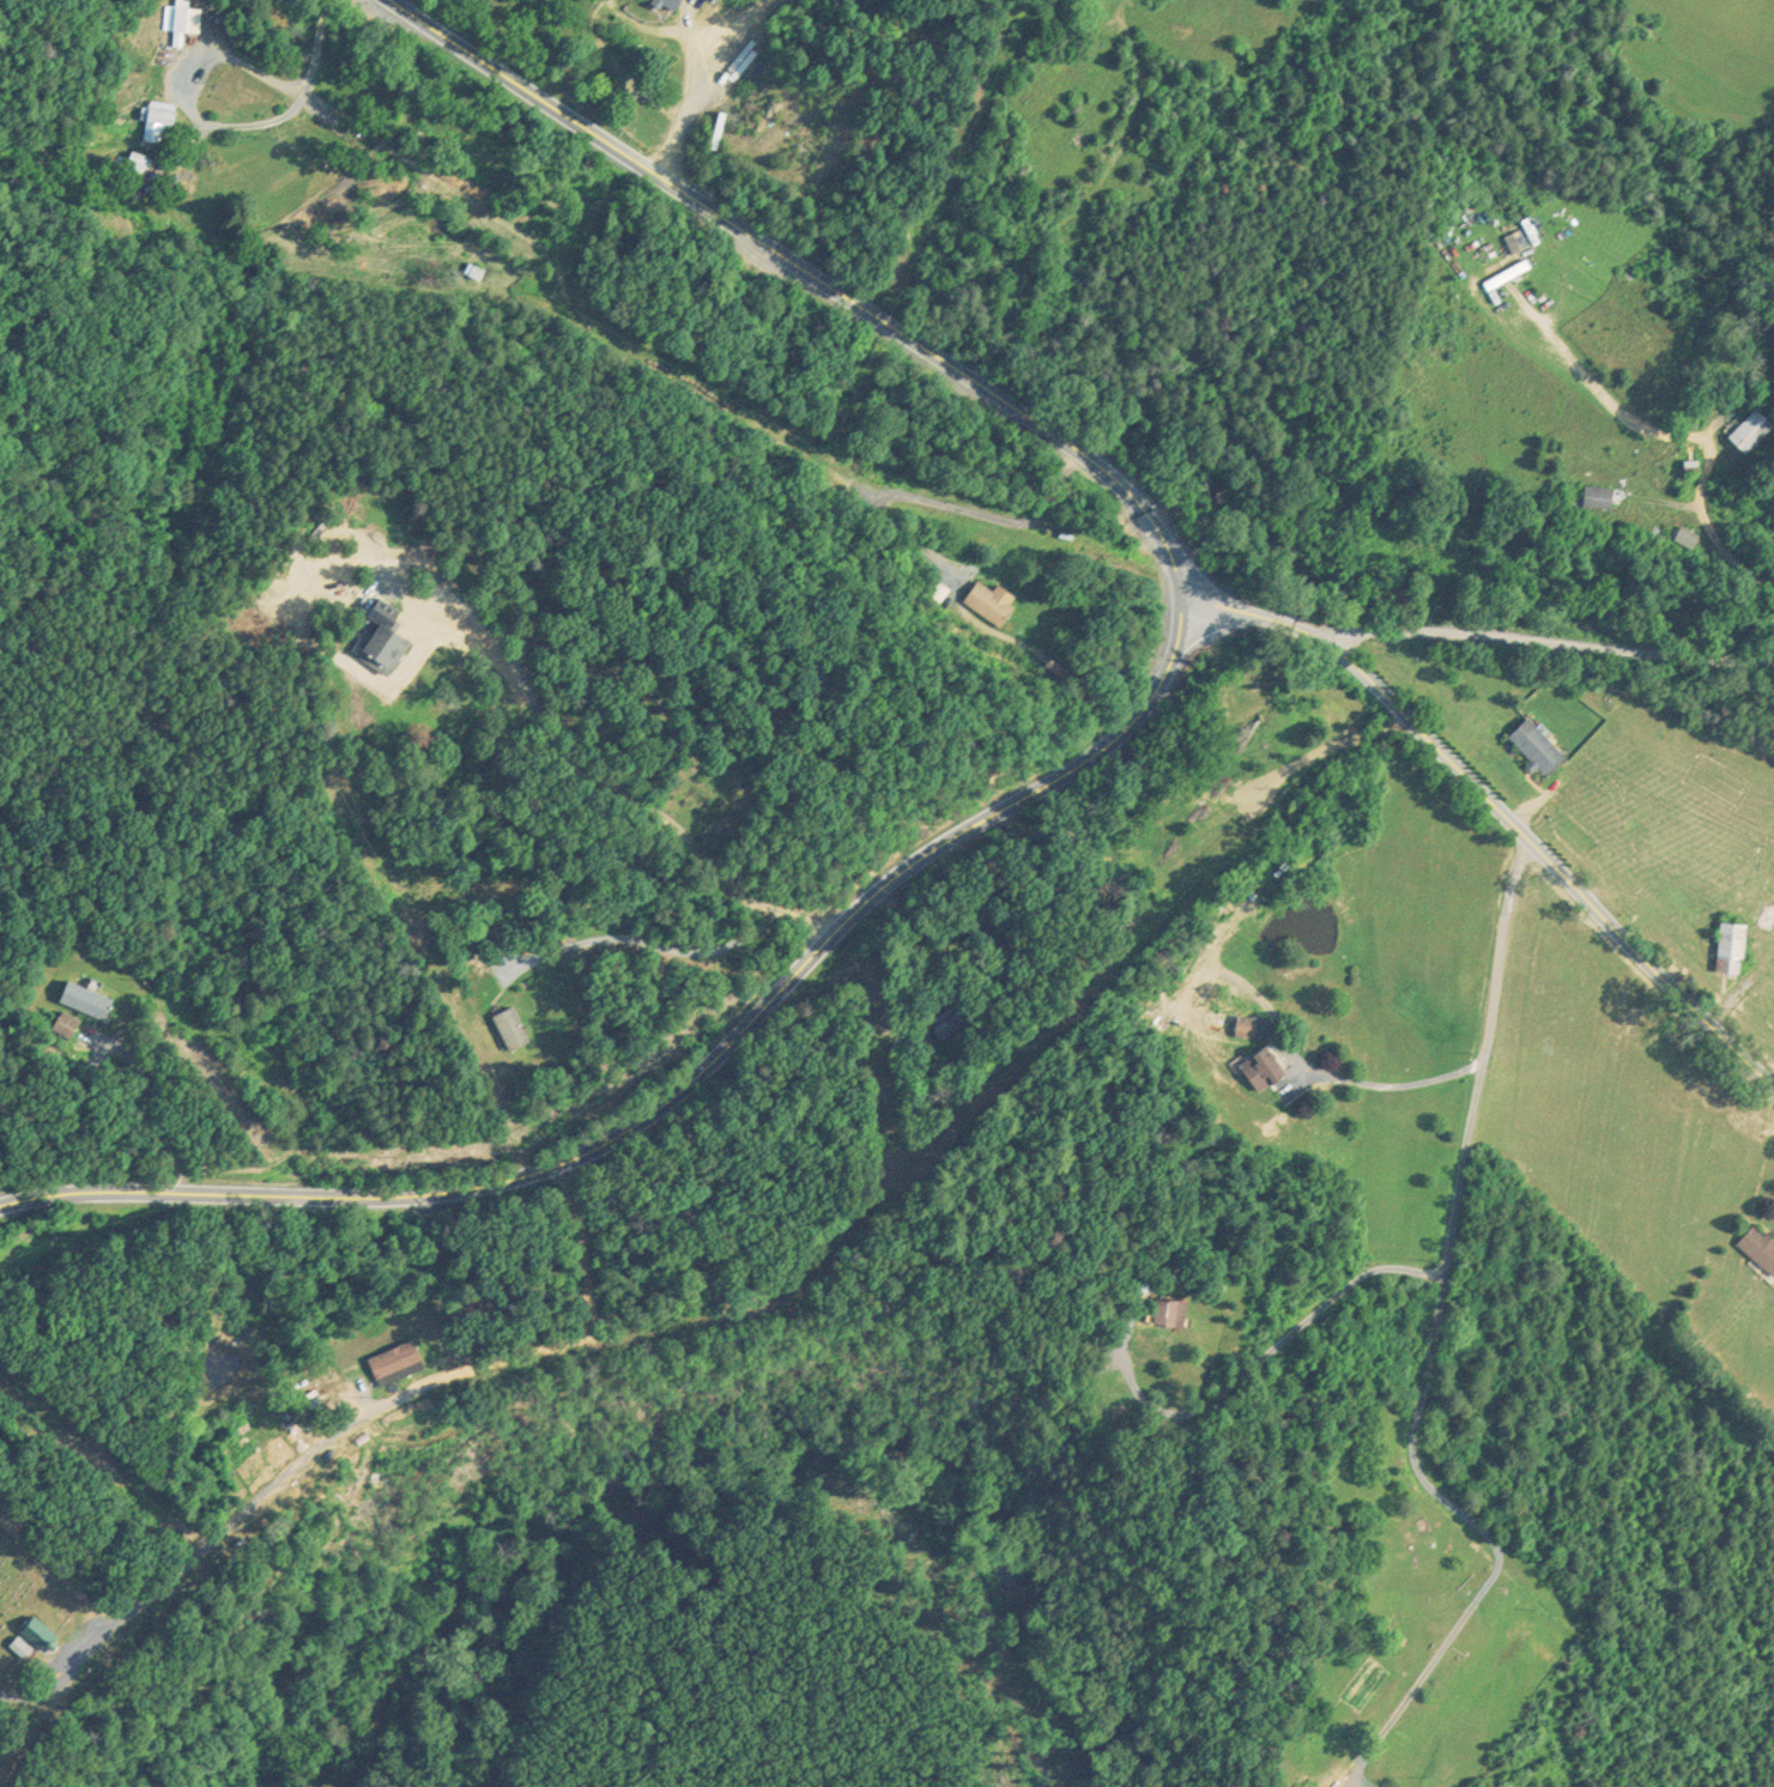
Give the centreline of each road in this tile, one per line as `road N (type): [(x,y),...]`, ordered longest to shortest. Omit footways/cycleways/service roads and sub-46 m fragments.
road 1 (secondary): [(0,1204),(92,1191),(402,1195),(517,1176),(582,1153),(664,1103),(882,885),(1119,732),(1187,638),(1200,598),(1188,571),(1148,503),(1095,458),(392,0)]
road 2 (secondary): [(1773,1088),(1319,637)]
road 3 (residential): [(1319,637),(1363,628),(1773,663)]
road 4 (secondary): [(1200,598),(1319,637)]

